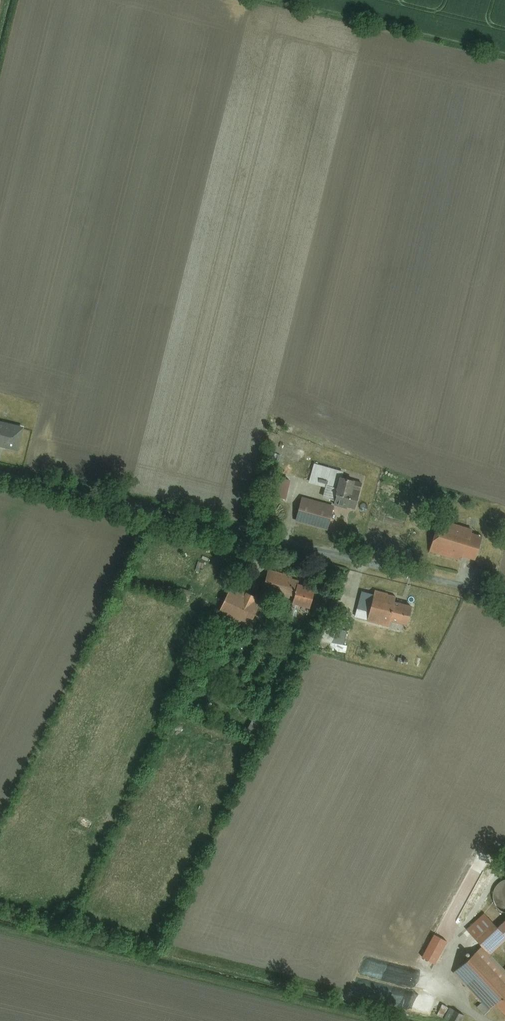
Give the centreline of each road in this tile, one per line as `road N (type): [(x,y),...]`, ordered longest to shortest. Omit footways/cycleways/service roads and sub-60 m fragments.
road 1 (unclassified): [(0,472),(504,595)]

